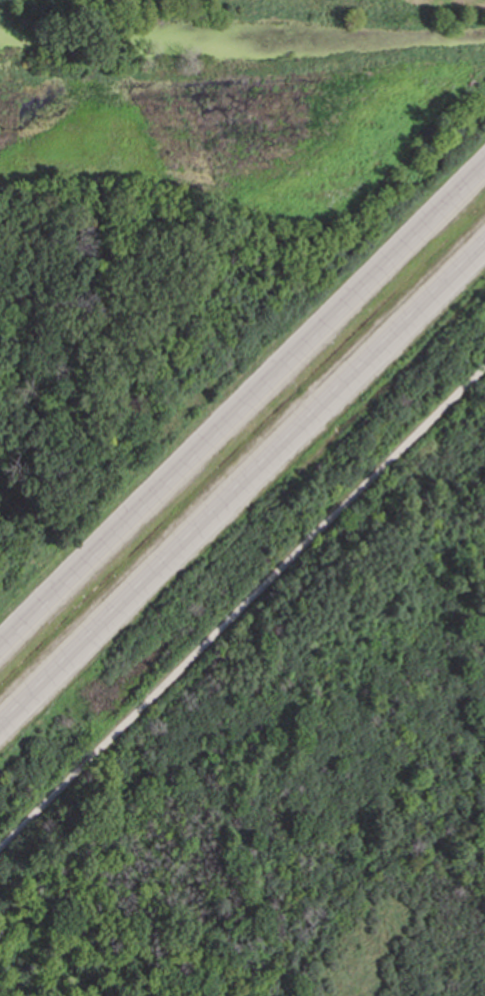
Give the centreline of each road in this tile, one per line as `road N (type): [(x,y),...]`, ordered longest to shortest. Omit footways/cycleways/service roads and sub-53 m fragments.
road 1 (trunk): [(0,745),(484,262)]
road 2 (trunk): [(484,190),(0,666)]

